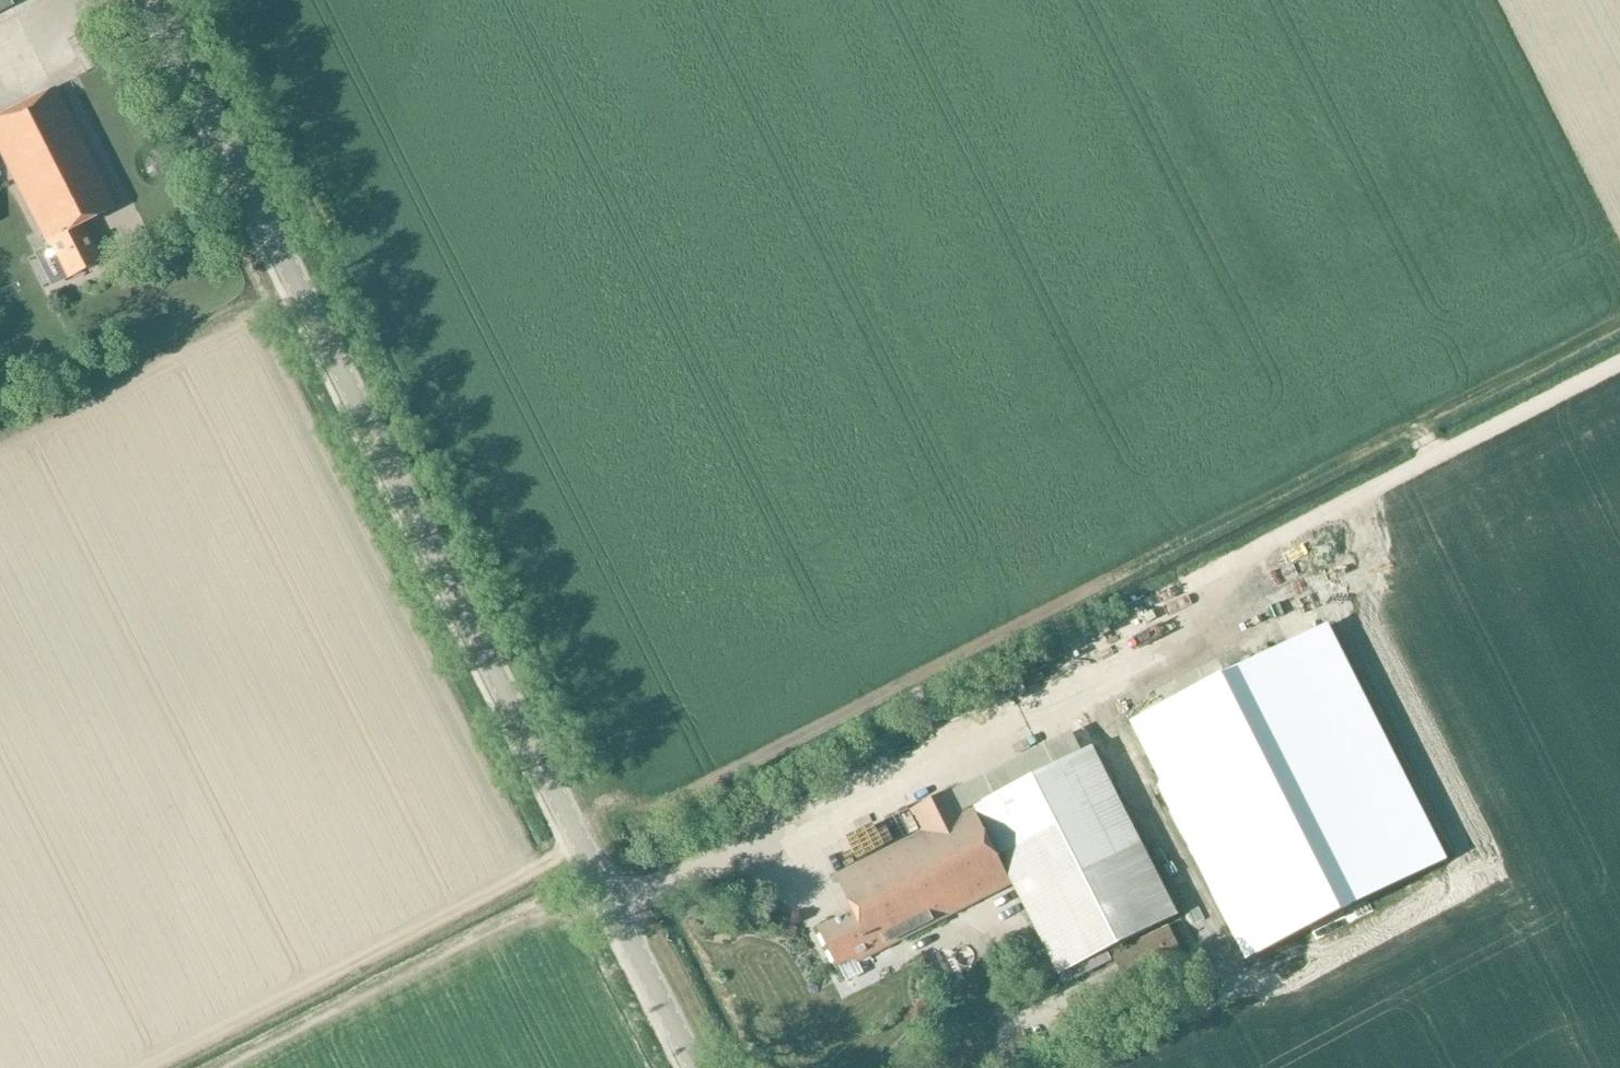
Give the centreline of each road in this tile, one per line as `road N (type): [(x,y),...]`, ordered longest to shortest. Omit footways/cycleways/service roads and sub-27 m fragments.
road 1 (unclassified): [(694,1067),(152,0)]

